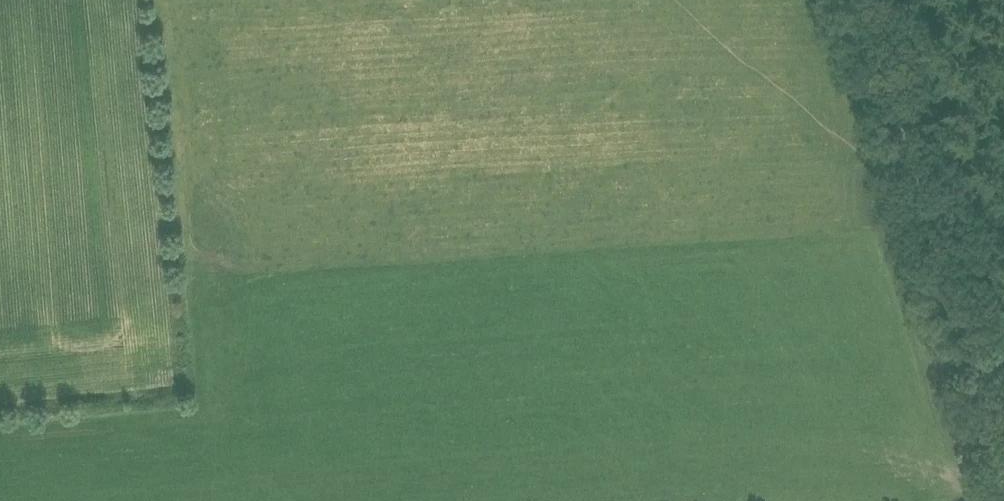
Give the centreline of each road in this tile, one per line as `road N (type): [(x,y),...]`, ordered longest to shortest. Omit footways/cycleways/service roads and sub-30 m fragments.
road 1 (unclassified): [(1003,484),(870,0)]

